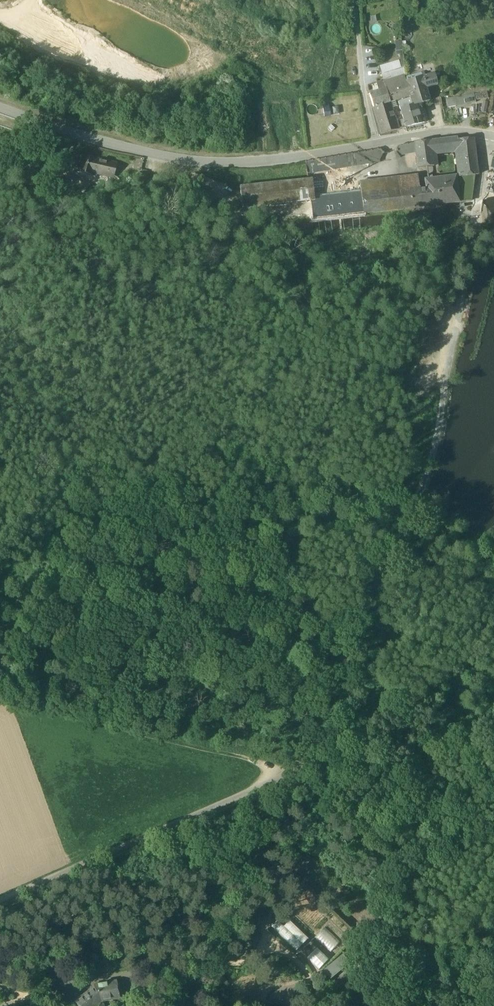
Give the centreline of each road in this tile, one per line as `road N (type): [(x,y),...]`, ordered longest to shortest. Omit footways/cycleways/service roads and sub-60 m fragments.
road 1 (track): [(490,136),(426,483),(291,782)]
road 2 (tertiary): [(493,137),(462,131),(282,160),(201,163),(125,149),(0,109)]
road 3 (track): [(291,782),(0,903)]
road 4 (track): [(329,1005),(302,955),(266,951),(236,963),(210,948),(133,975),(130,1005)]
road 5 (track): [(493,929),(308,786),(291,782)]
road 6 (track): [(291,782),(187,1005)]

